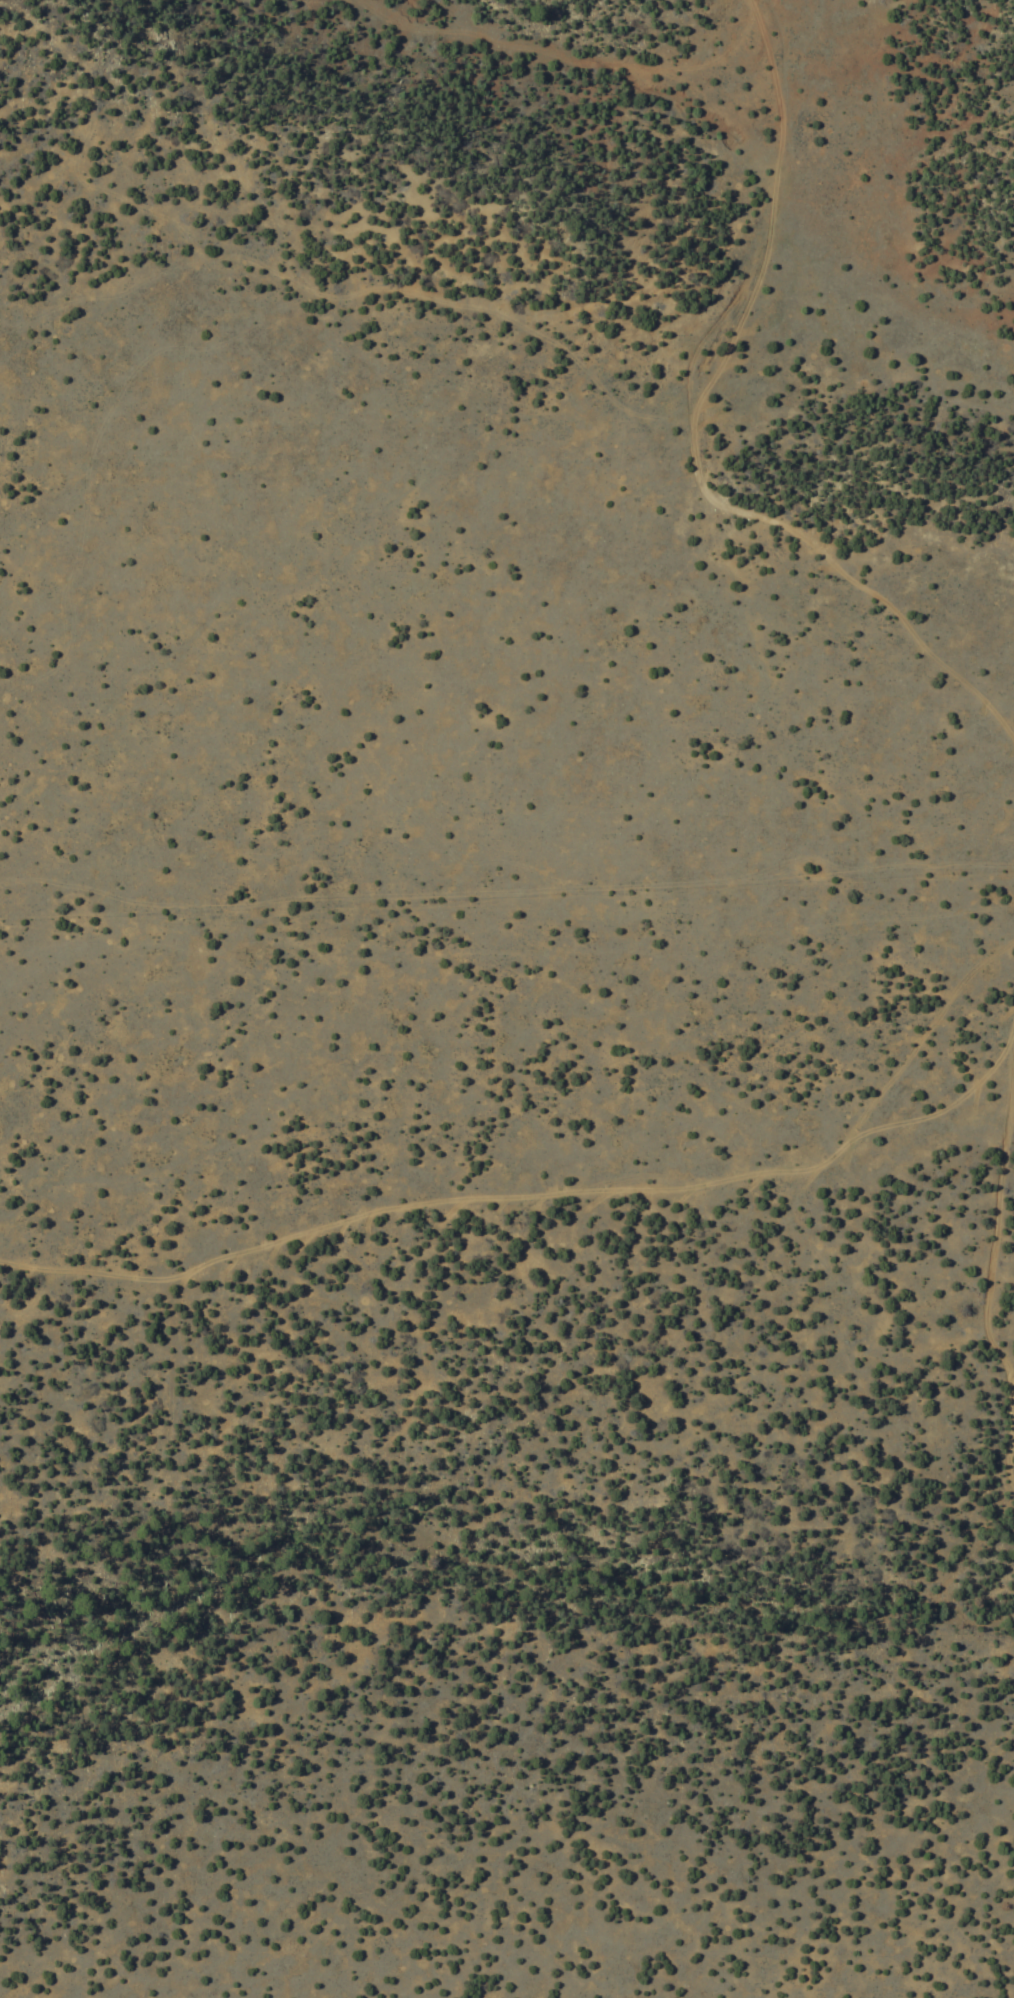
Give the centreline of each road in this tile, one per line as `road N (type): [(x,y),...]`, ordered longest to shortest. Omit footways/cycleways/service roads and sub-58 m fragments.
road 1 (track): [(1013,704),(949,639),(897,545),(746,488),(694,446),(704,356),(741,315),(808,157),(808,63),(778,0)]

